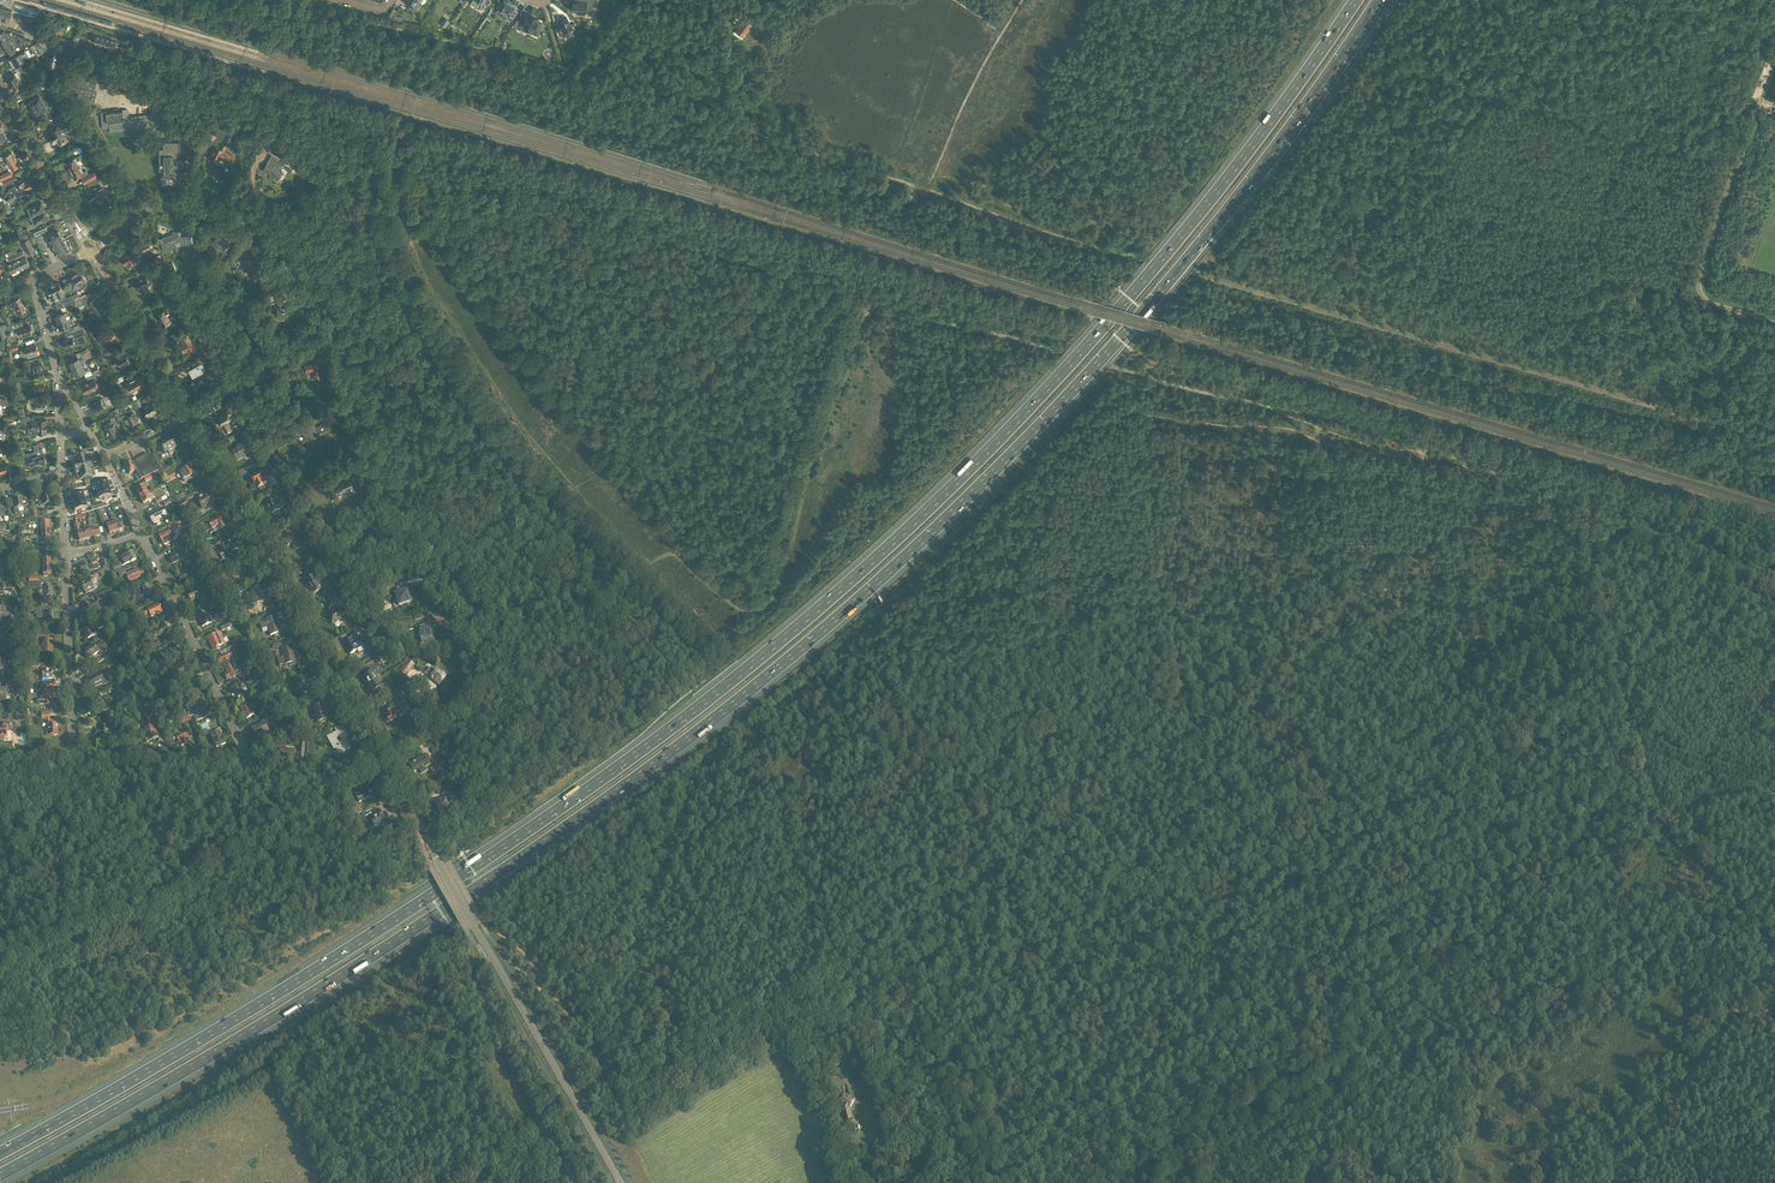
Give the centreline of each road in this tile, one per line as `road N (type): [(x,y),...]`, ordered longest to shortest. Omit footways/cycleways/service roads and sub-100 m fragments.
road 1 (motorway): [(0,1176),(206,1060),(476,890),(799,652),(1001,468),(1125,335),(1296,122),(1380,0)]
road 2 (motorway): [(1357,0),(1277,113),(1104,324),(984,452),(782,638),(465,871),(180,1052),(0,1153)]
road 3 (track): [(1311,439),(1288,429),(1109,418),(1074,441),(969,548),(852,637),(828,698),(711,785),(668,784),(527,886),(491,927),(482,923)]
road 4 (track): [(598,1079),(673,857),(685,849),(828,788),(1279,698)]
road 5 (residential): [(381,759),(455,709),(479,671),(480,640),(472,609),(388,485),(325,309),(282,247),(228,215),(155,207),(130,216),(92,251)]
road 6 (track): [(915,185),(478,48),(265,0)]
road 7 (track): [(808,975),(858,788),(924,711),(979,668),(1043,650),(1093,571),(1176,561)]
road 8 (track): [(1649,406),(1678,324),(1673,292),(1360,205),(1328,271),(1254,252)]
road 9 (track): [(831,978),(1176,871),(1191,858),(1342,805)]
road 10 (track): [(952,1182),(880,1000),(825,973),(648,1035),(598,1079)]
road 11 (secondary): [(621,1182),(381,759)]
road 12 (track): [(1342,805),(1327,857),(1092,1182)]
road 13 (track): [(1689,418),(1676,424),(1604,409),(1339,348),(1295,356)]
road 14 (track): [(1440,1114),(1512,1045),(1560,1015),(1699,954),(1710,934),(1748,943),(1758,970)]
road 15 (secondary): [(381,759),(185,415)]
road 16 (unclassified): [(1774,322),(1711,303),(1699,289),(1774,66)]
road 17 (track): [(1619,698),(1342,805)]
road 18 (unclassified): [(1618,1182),(1774,965)]
road 19 (residential): [(254,774),(141,533)]
road 20 (residential): [(74,755),(66,552)]
road 21 (track): [(1457,459),(1385,453),(1264,405)]
road 22 (track): [(1022,0),(931,180)]
road 23 (secondary): [(185,415),(92,251)]
road 24 (track): [(1458,1182),(1458,1158),(1441,1114),(1390,1101),(1360,1103),(1329,1088)]
road 25 (secondary): [(92,251),(0,92)]
road 26 (residential): [(254,774),(74,755)]
road 27 (track): [(1460,643),(1604,603)]
road 28 (track): [(1642,1182),(1666,1156),(1766,1123)]
road 29 (track): [(1187,422),(1176,561)]
road 30 (track): [(1651,742),(1665,754),(1774,785)]
road 31 (track): [(915,185),(873,308)]
road 32 (residential): [(373,763),(320,782),(254,774)]

